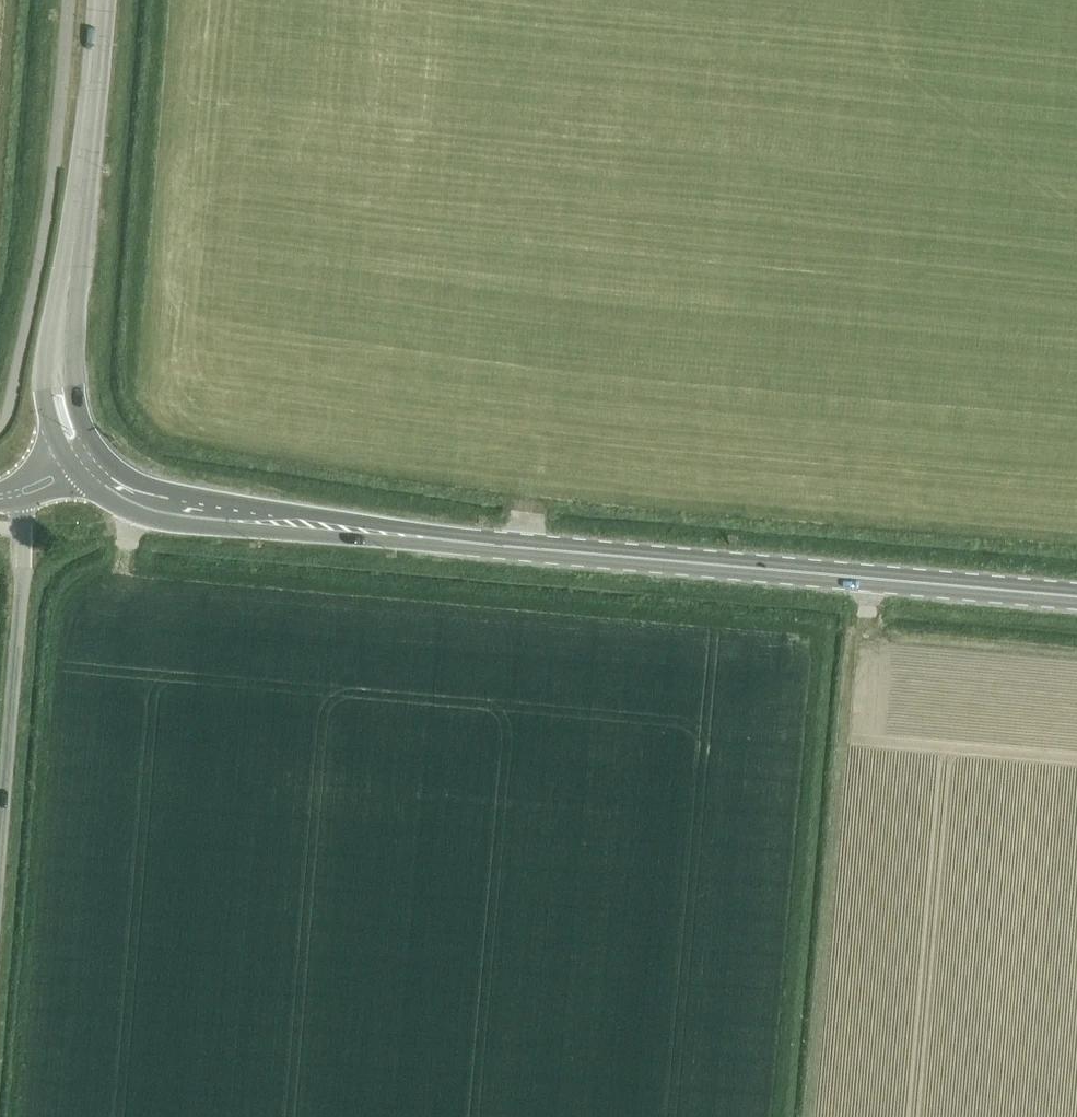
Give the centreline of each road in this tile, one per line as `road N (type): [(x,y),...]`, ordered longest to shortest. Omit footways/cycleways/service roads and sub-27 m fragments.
road 1 (secondary): [(1076,596),(183,509),(124,492),(89,461)]
road 2 (unclassified): [(0,855),(23,568),(17,493)]
road 3 (secondary): [(69,288),(102,0)]
road 4 (secondary): [(69,288),(46,402),(54,429),(89,461)]
road 5 (secondary): [(89,461),(71,388),(69,288)]

